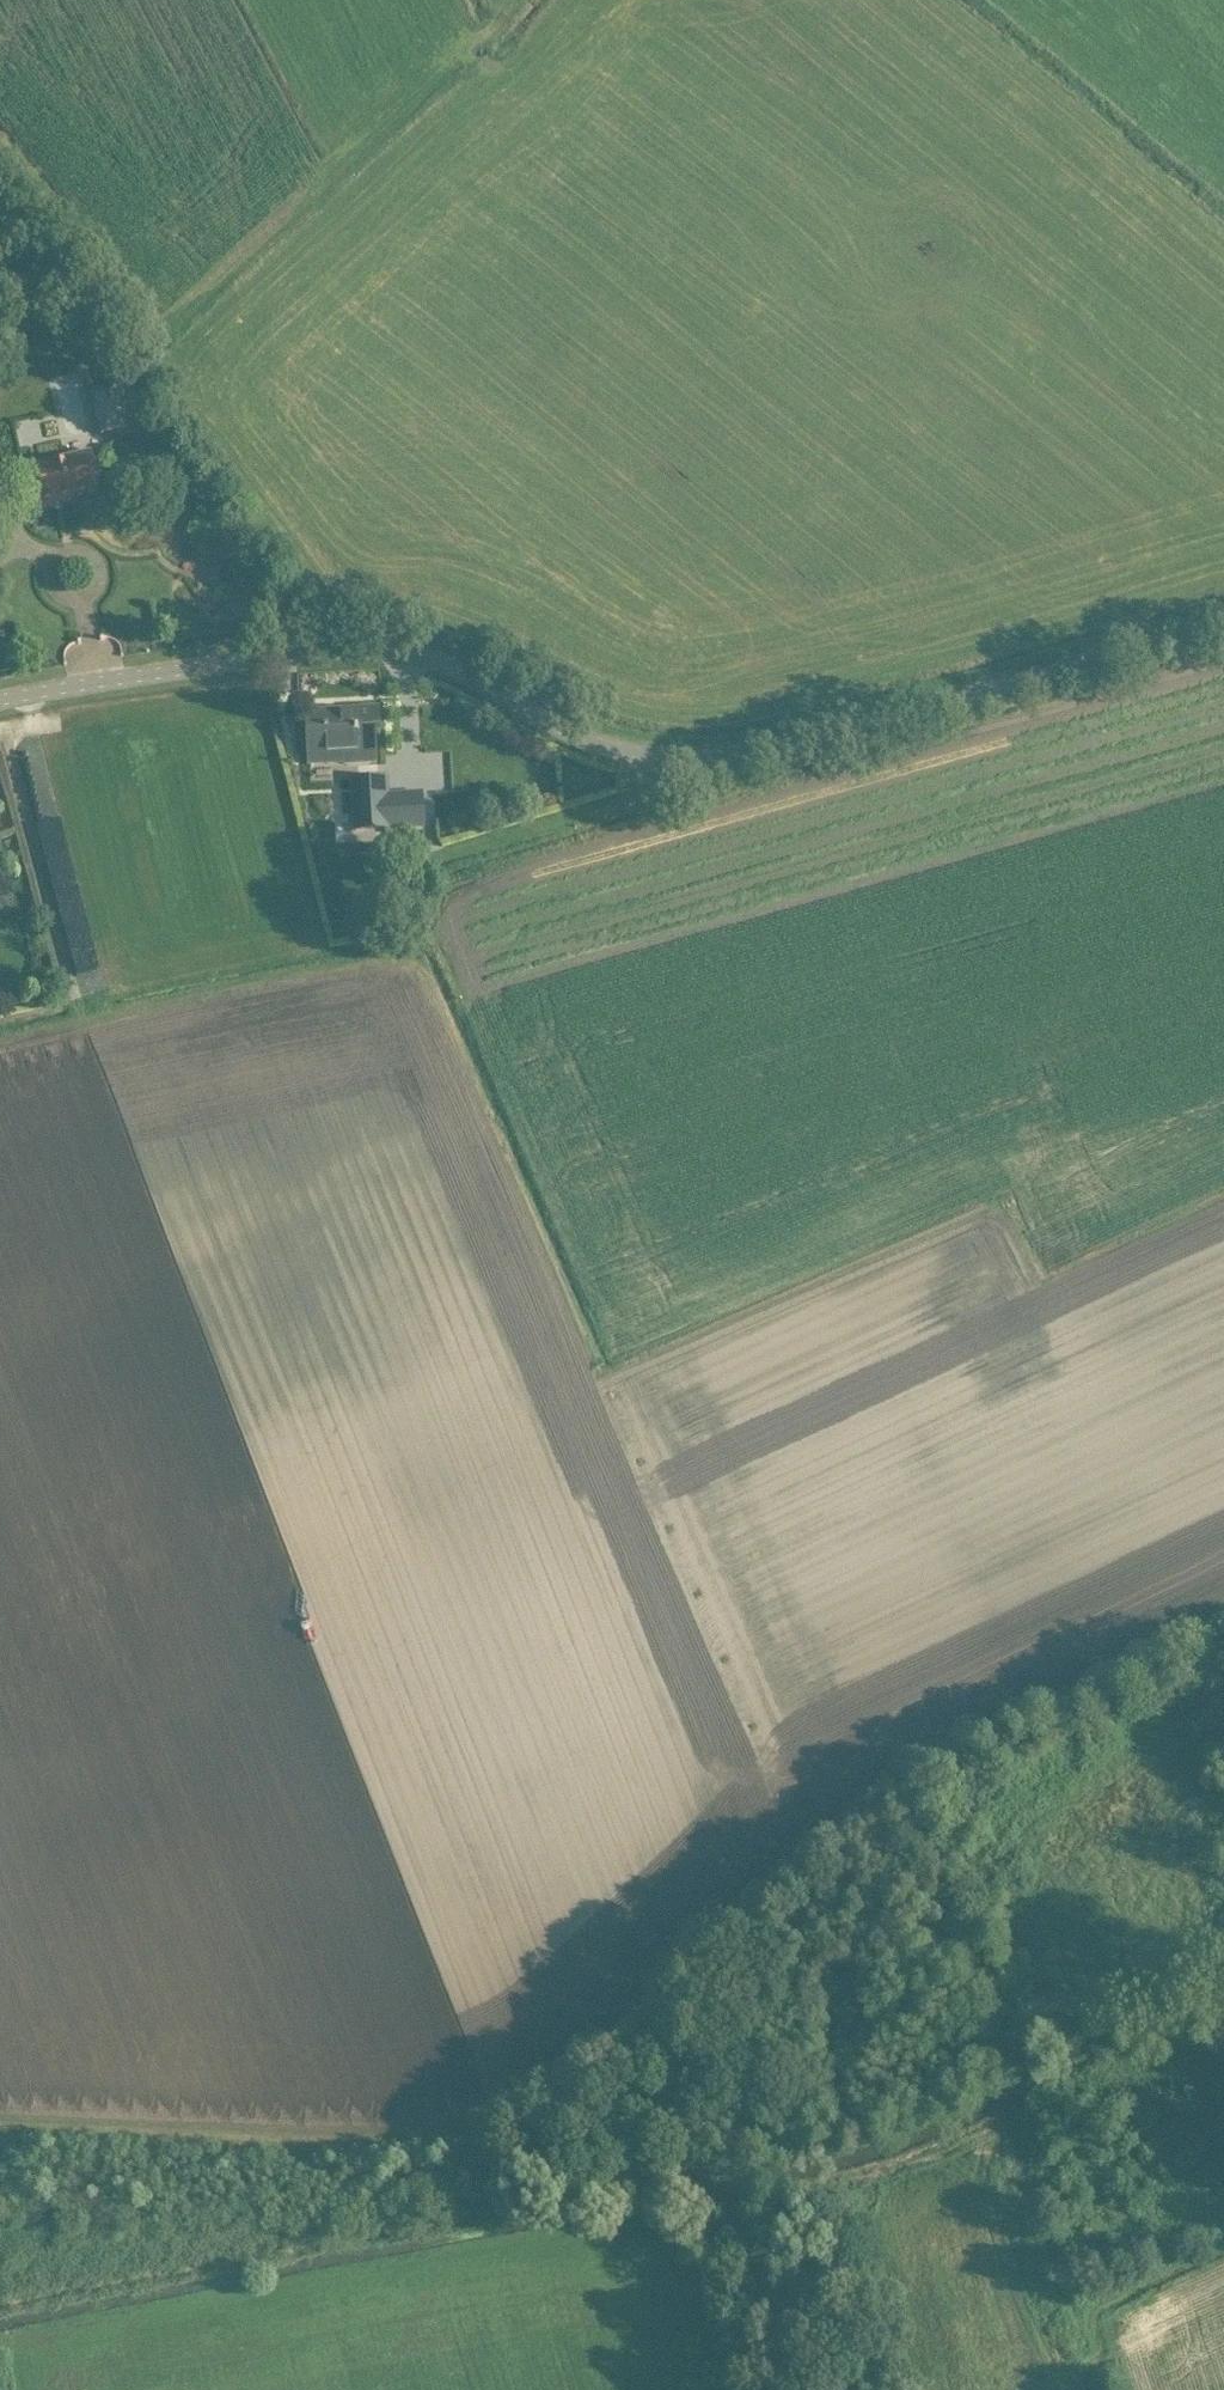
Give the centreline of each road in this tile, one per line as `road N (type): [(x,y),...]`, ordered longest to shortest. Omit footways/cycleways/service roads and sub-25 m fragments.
road 1 (tertiary): [(0,700),(277,657),(400,652),(440,661),(581,738),(632,751),(727,755),(1223,623)]

